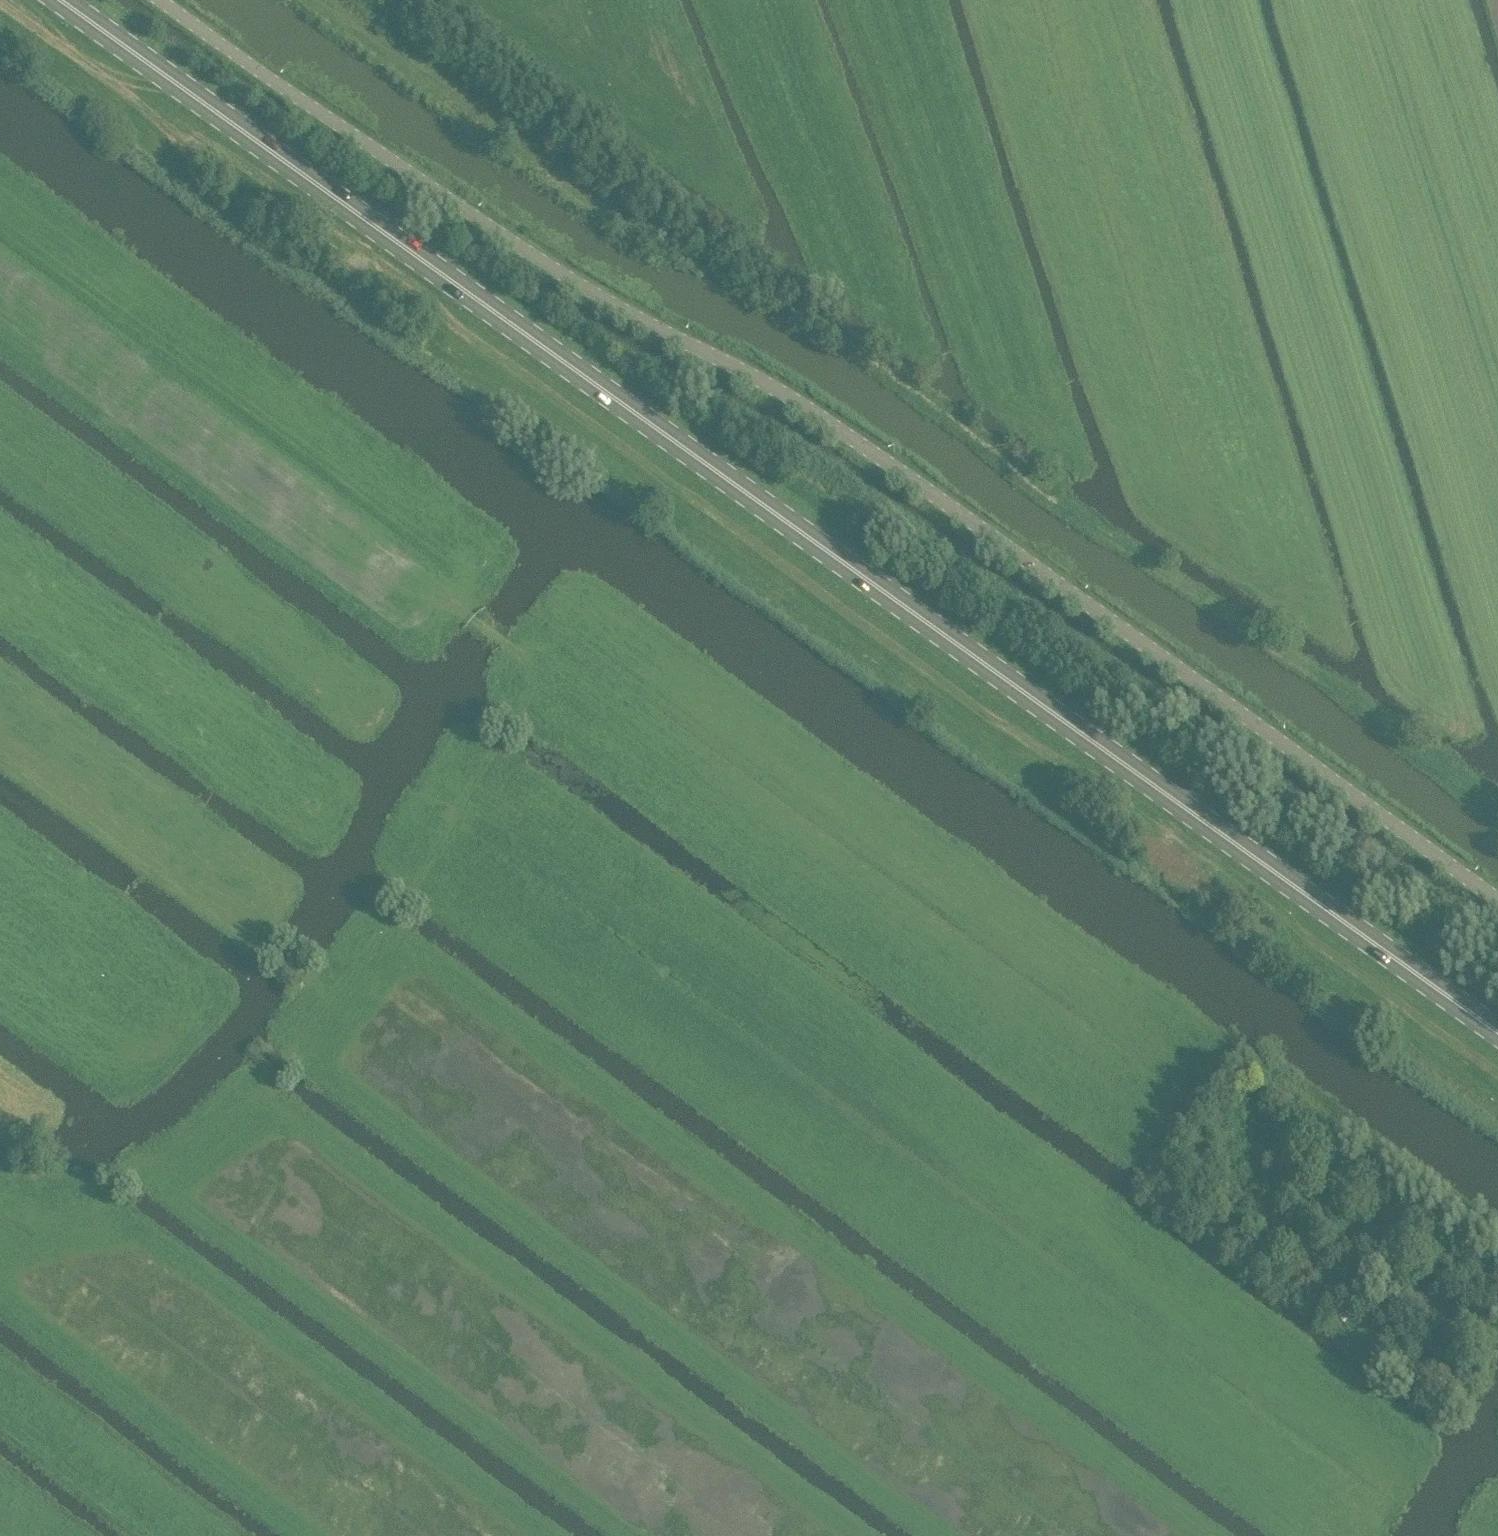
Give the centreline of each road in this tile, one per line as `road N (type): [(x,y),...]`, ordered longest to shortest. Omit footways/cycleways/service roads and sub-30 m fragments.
road 1 (primary): [(1497,1033),(62,0)]
road 2 (unclassified): [(1497,899),(884,459),(790,396),(515,248),(160,0)]

